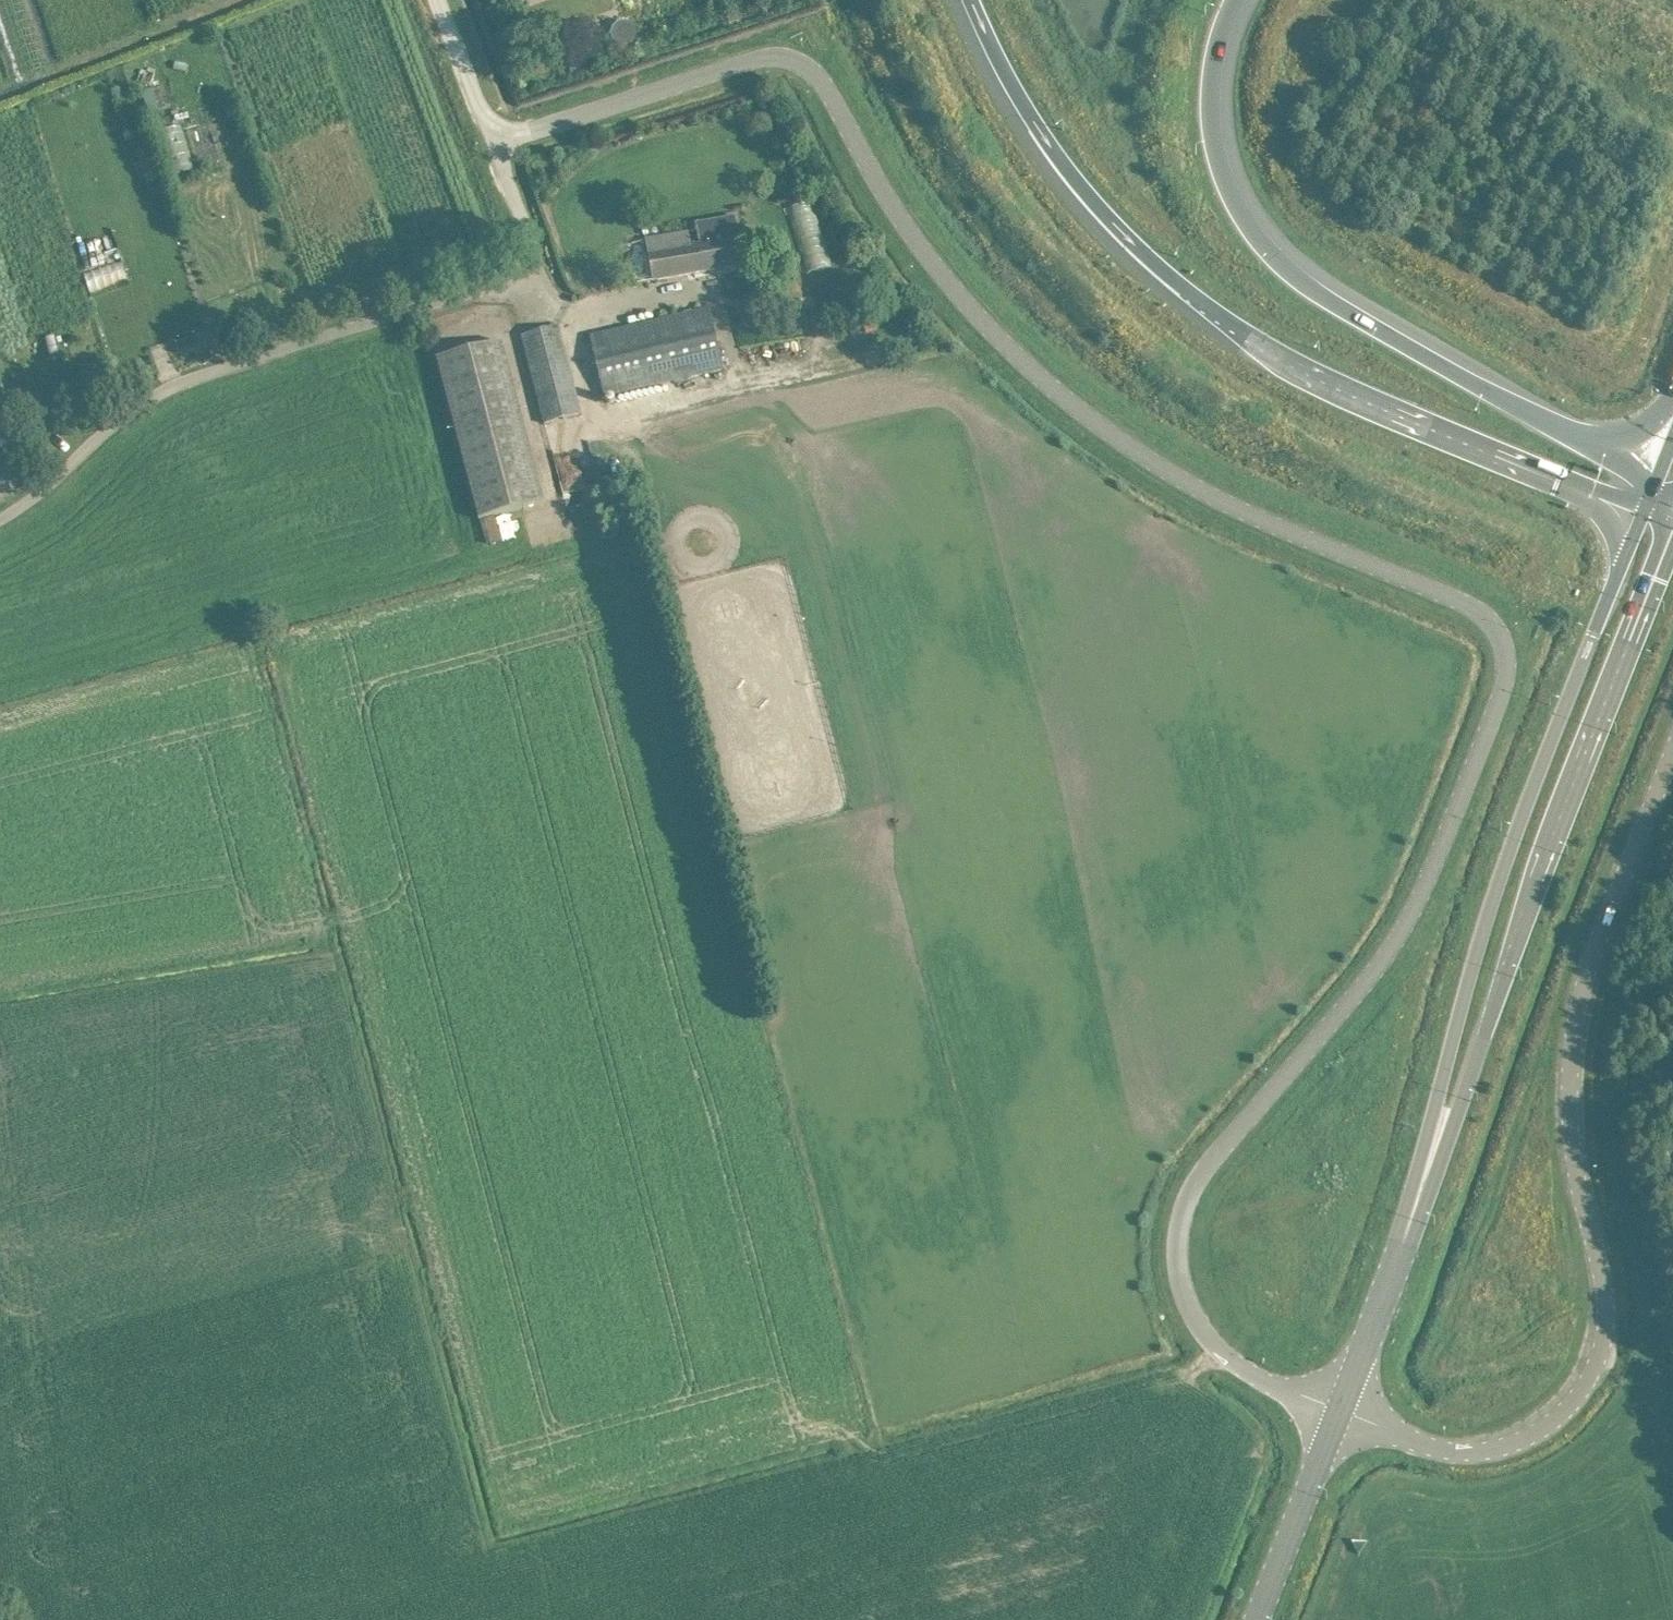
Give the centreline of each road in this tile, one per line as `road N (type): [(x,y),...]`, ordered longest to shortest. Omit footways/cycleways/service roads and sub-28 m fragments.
road 1 (unclassified): [(491,149),(767,60),(793,62),(814,82),(889,231),(982,338),(1077,419),(1195,491),(1454,607),(1494,638),(1503,668),(1499,696),(1403,921),(1380,961),(1208,1164),(1174,1228),(1181,1307),(1210,1351),(1234,1372),(1331,1419)]
road 2 (unclassified): [(1331,1419),(1460,1455),(1508,1449),(1547,1430),(1583,1386),(1600,1332),(1561,1073),(1579,982),(1672,740)]
road 3 (motorway): [(970,0),(996,58),(1061,159),(1184,289),(1307,366),(1643,508)]
road 4 (unclassified): [(0,517),(99,420),(136,400),(509,284),(528,260),(491,149)]
road 5 (motorway): [(1648,481),(1315,290),(1255,234),(1218,165),(1211,131),(1214,62),(1235,0)]
road 6 (secondary): [(1643,508),(1492,905),(1441,1144)]
road 7 (secondary): [(1441,1144),(1672,545)]
road 8 (secondary): [(1331,1419),(1441,1144)]
road 9 (secondary): [(1251,1619),(1331,1419)]
road 10 (unclassified): [(491,149),(432,0)]

